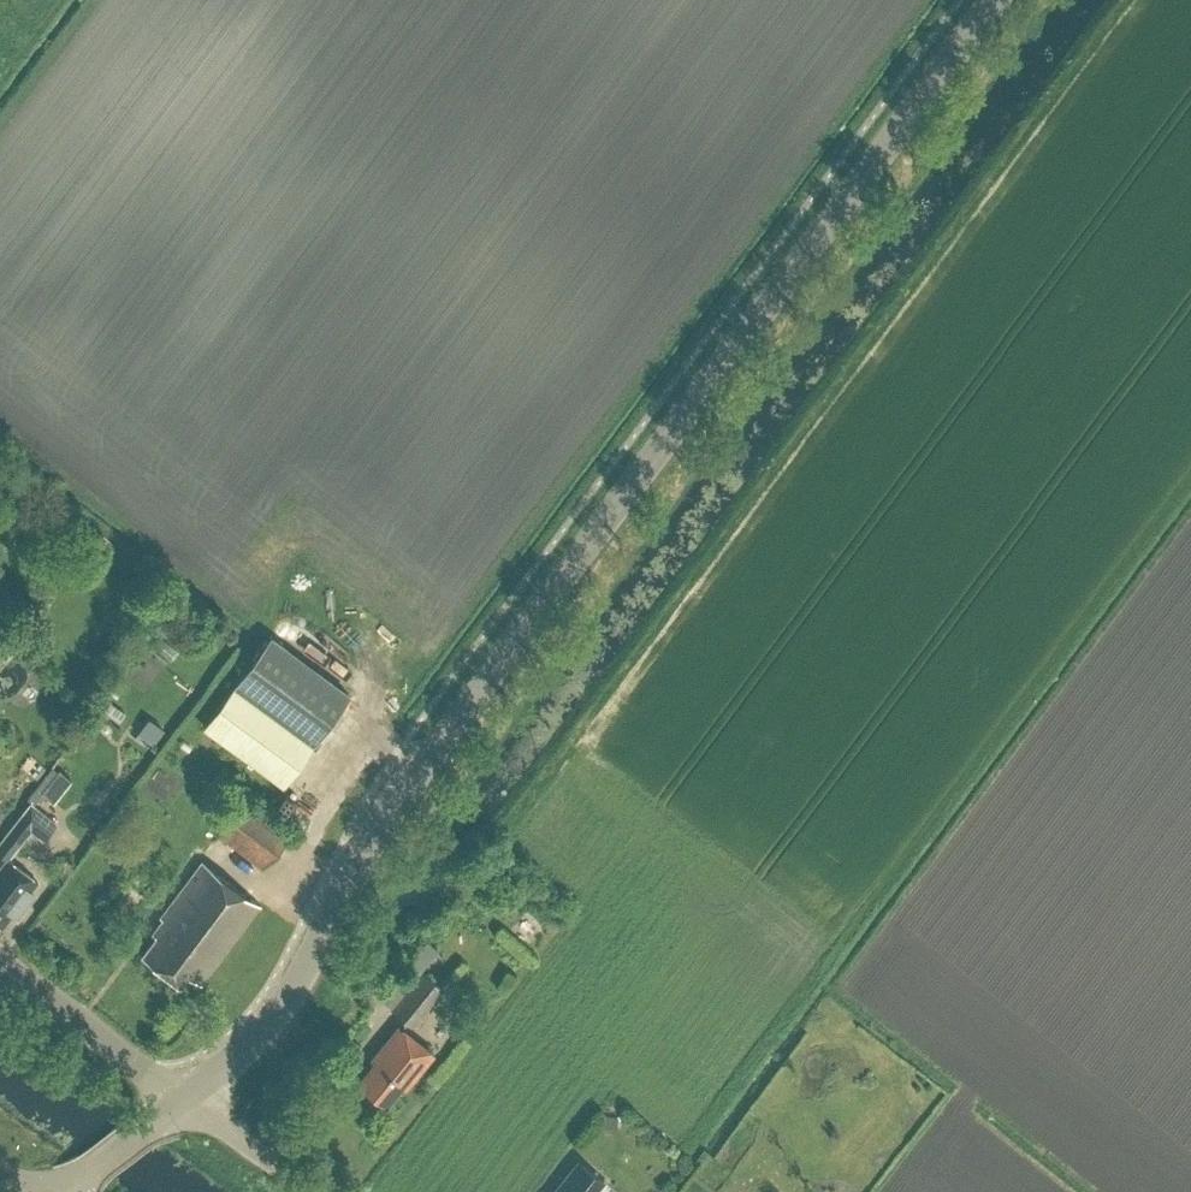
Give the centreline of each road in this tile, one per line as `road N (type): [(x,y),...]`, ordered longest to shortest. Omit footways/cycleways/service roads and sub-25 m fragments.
road 1 (tertiary): [(180,1100),(235,1053),(295,982),(364,846),(434,746),(994,0)]
road 2 (unclassified): [(180,1100),(0,964)]
road 3 (unclassified): [(313,1191),(218,1118),(180,1100)]
road 4 (tertiary): [(60,1185),(180,1100)]

